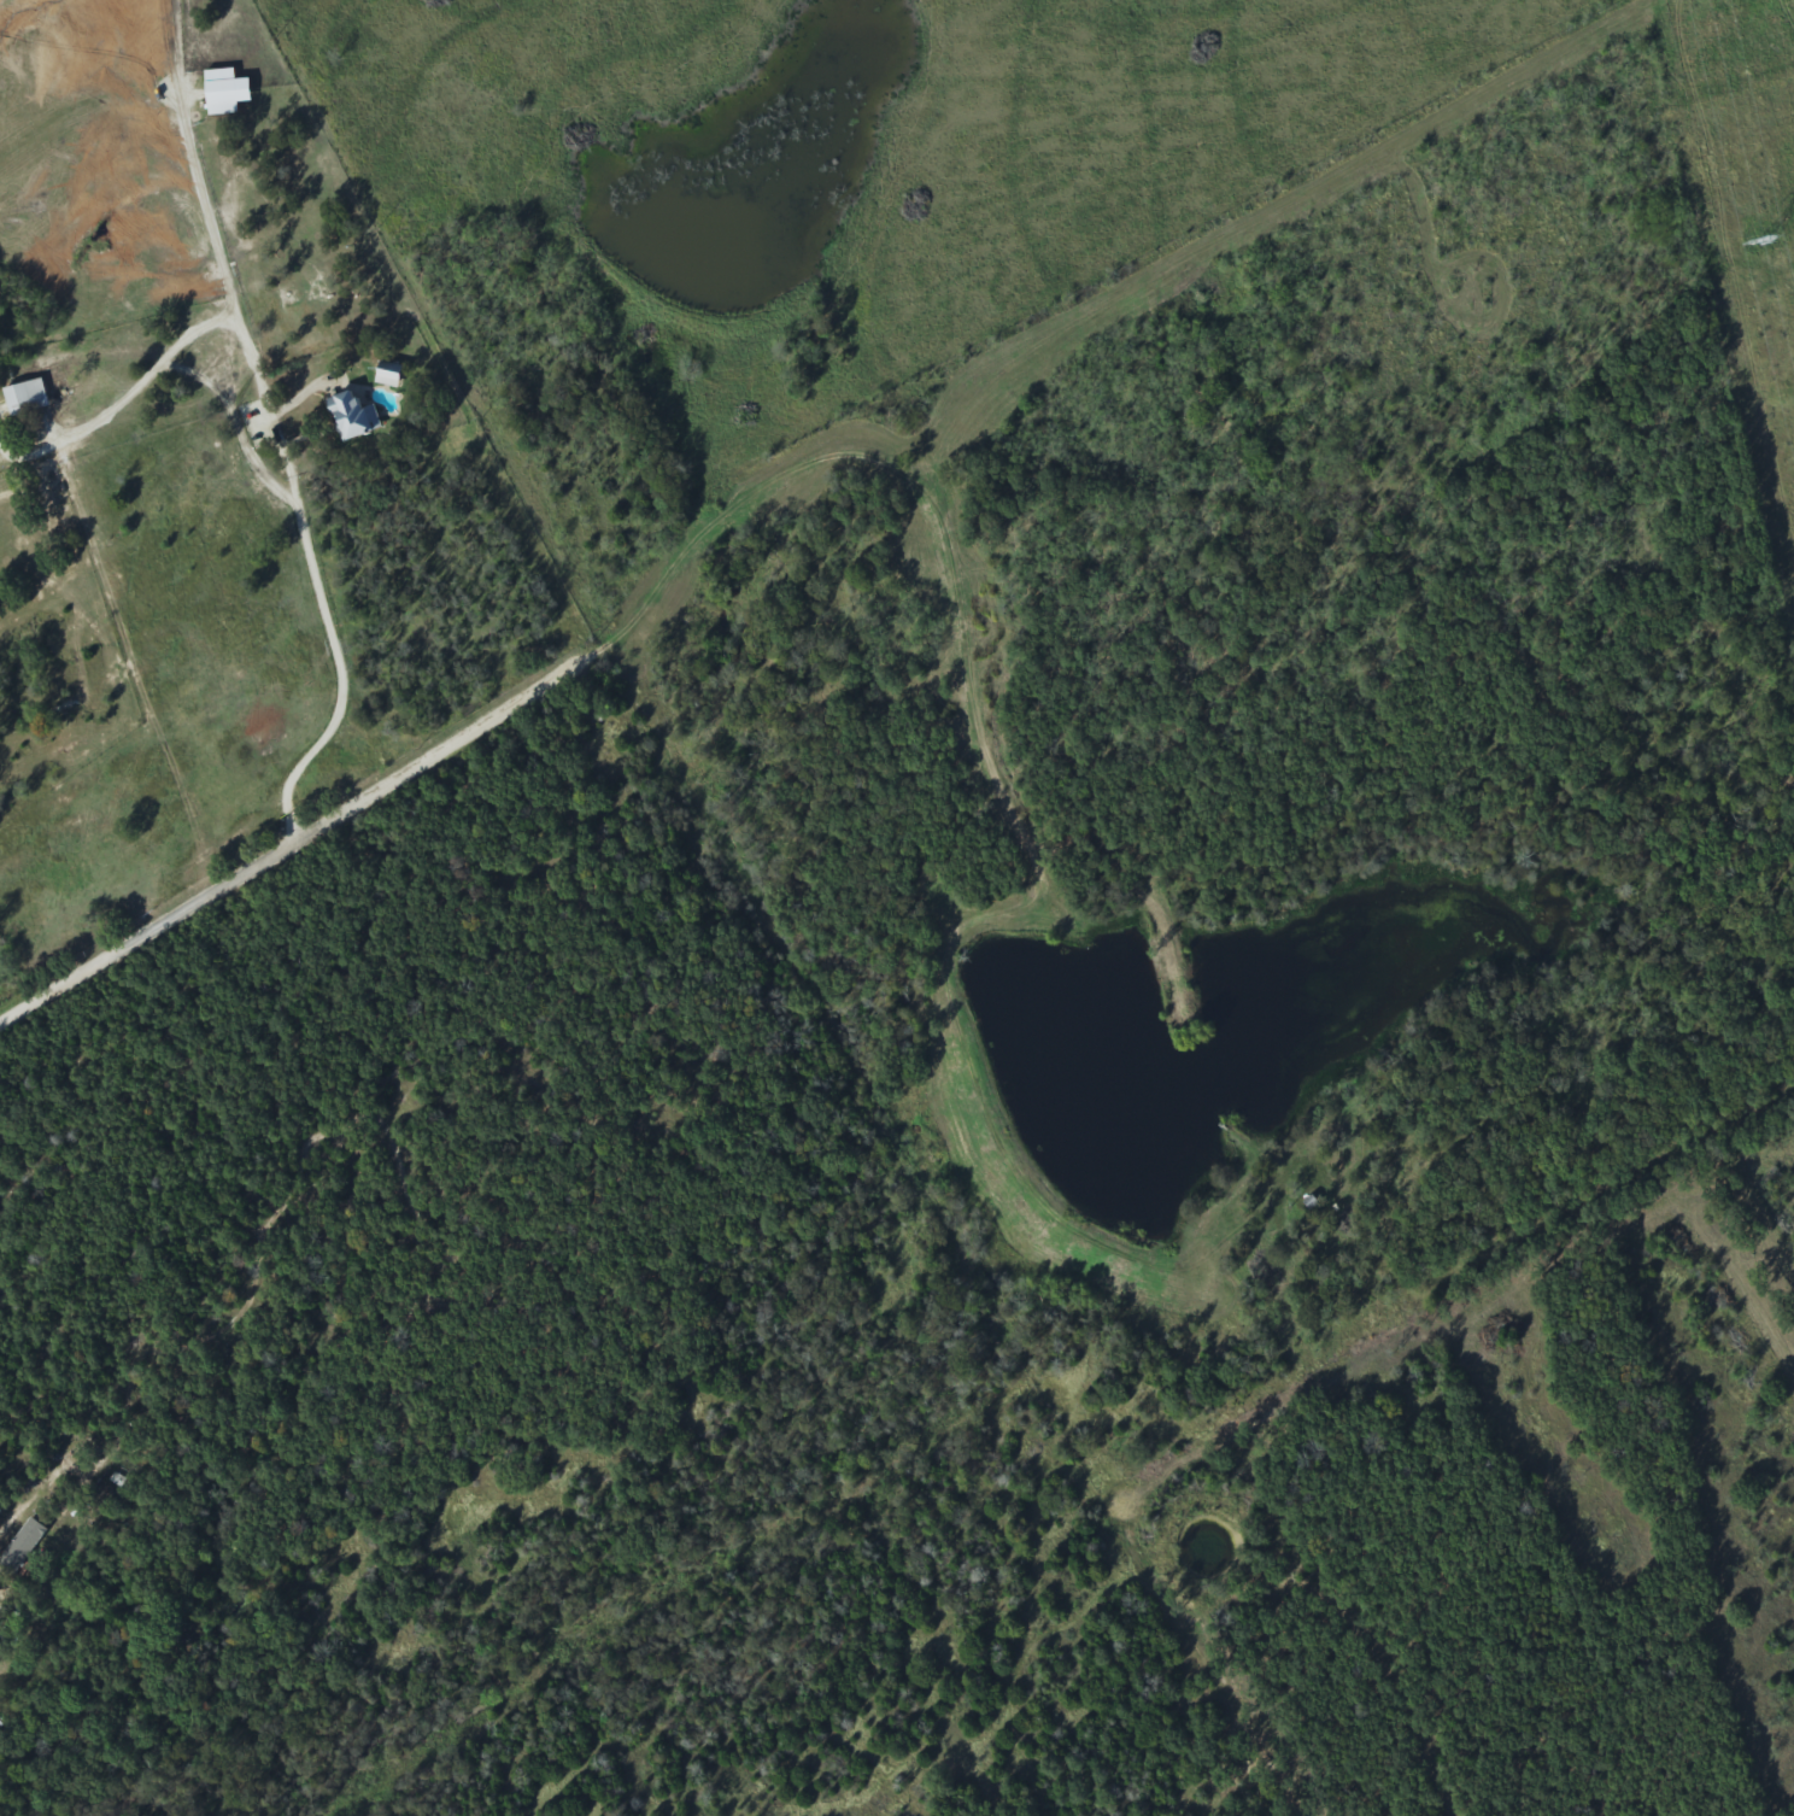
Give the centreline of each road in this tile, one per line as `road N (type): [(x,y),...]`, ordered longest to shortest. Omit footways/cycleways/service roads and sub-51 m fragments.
road 1 (residential): [(0,1029),(586,668)]

